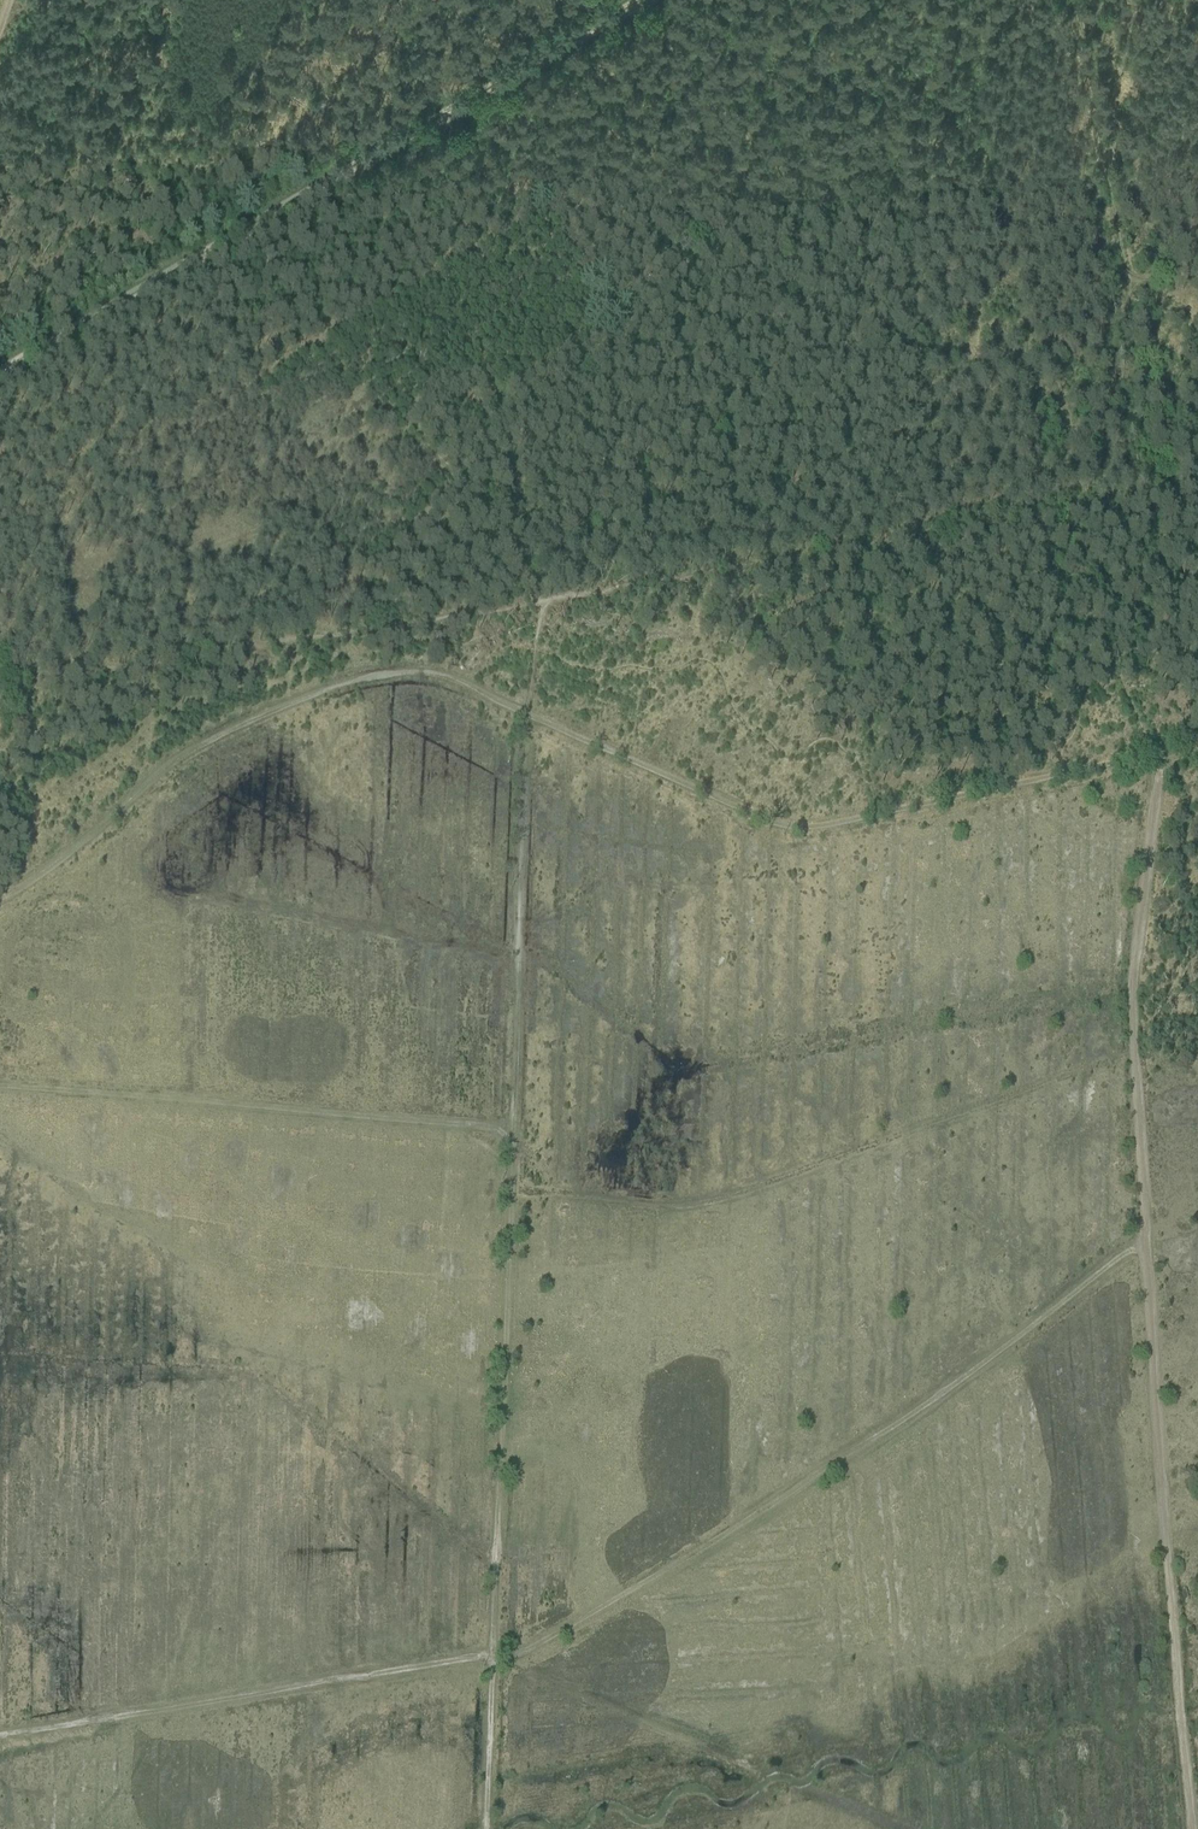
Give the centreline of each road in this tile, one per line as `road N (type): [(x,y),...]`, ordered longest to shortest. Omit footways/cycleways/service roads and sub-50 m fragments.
road 1 (track): [(493,1663),(544,1644),(911,1416),(1148,1245)]
road 2 (track): [(635,0),(0,383)]
road 3 (track): [(523,707),(798,833),(1158,762)]
road 4 (track): [(523,707),(457,678),(425,674),(323,690),(216,737),(159,773),(65,861),(0,897)]
road 5 (track): [(493,1663),(0,1741)]
road 6 (track): [(1197,282),(1125,278),(1074,0)]

